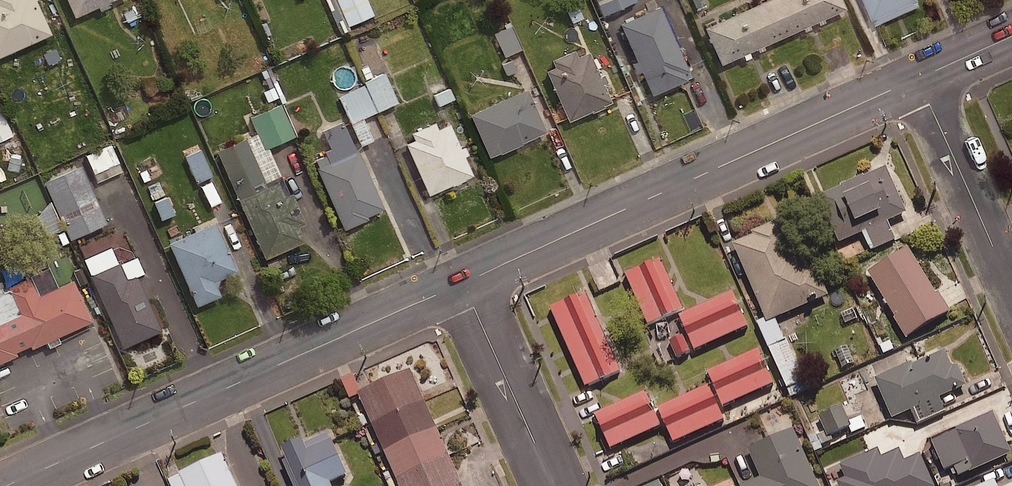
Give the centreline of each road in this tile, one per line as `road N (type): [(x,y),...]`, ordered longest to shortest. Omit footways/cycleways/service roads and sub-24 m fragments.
road 1 (secondary): [(464,283),(919,78)]
road 2 (secondary): [(9,485),(464,283)]
road 3 (residential): [(1011,289),(919,78)]
road 4 (residential): [(555,485),(464,283)]

